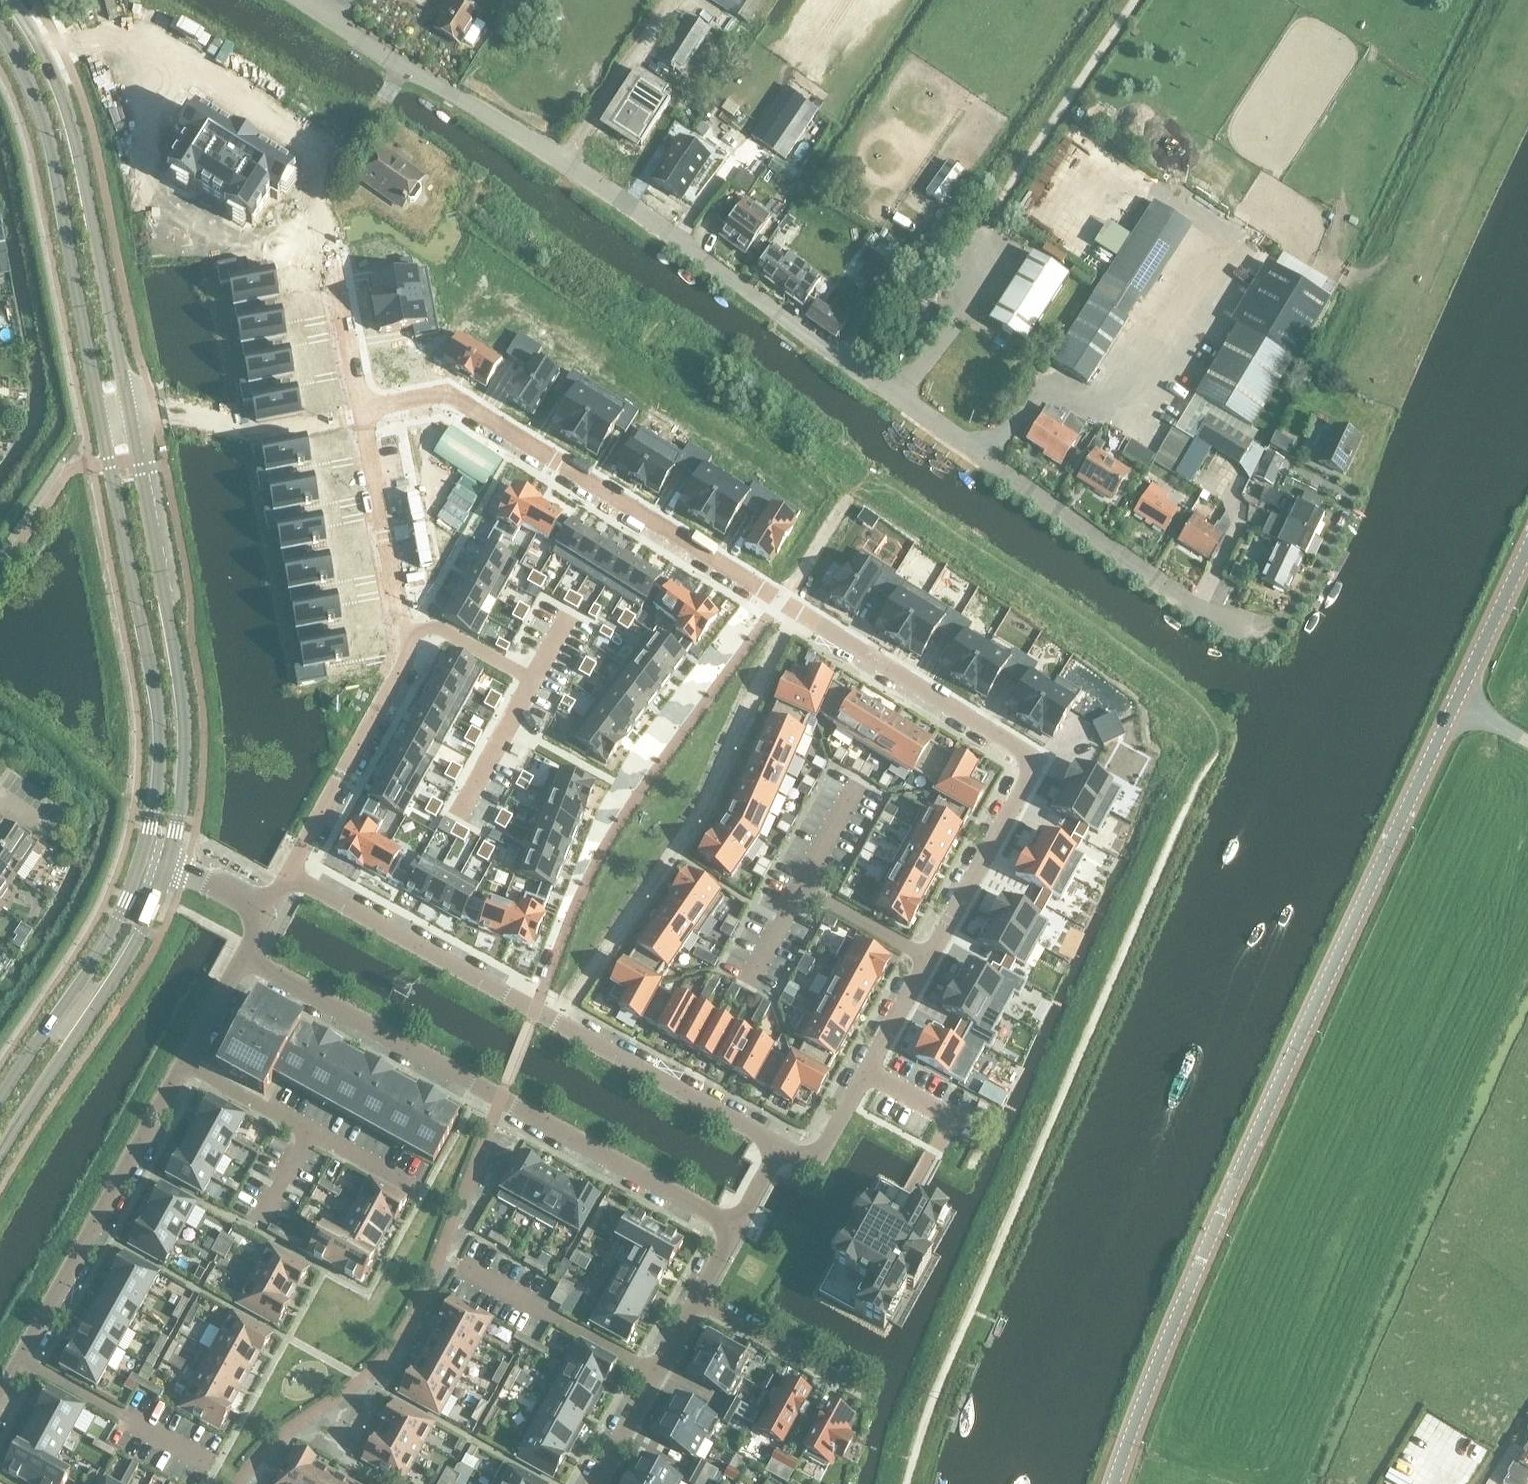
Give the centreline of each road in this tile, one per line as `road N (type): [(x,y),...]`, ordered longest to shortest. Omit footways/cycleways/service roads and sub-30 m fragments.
road 1 (residential): [(778,1145),(811,1157),(825,1149),(1032,763),(449,394),(362,408)]
road 2 (unclassified): [(1265,642),(1198,610),(611,190),(301,0)]
road 3 (tertiary): [(1114,1483),(1355,919),(1527,555)]
road 4 (residential): [(778,1145),(289,873)]
road 5 (residential): [(244,963),(735,1226)]
road 6 (residential): [(362,408),(408,657),(289,873)]
road 7 (secondary): [(167,865),(184,788),(185,712),(129,407)]
road 8 (secondary): [(101,413),(161,727),(143,858)]
road 9 (residential): [(64,49),(127,28),(145,30),(330,146),(340,162),(322,201),(332,263)]
road 10 (residential): [(186,1065),(0,1398)]
road 11 (secondary): [(129,407),(77,145),(44,57)]
road 12 (secondary): [(23,66),(47,129),(101,413)]
road 13 (secondary): [(0,1156),(130,953),(167,865)]
road 14 (secondary): [(143,858),(120,918),(0,1100)]
road 15 (residential): [(186,1065),(423,1194)]
road 16 (residential): [(590,1483),(696,1298)]
road 17 (residential): [(696,1298),(853,1383)]
road 18 (residential): [(332,263),(362,408)]

